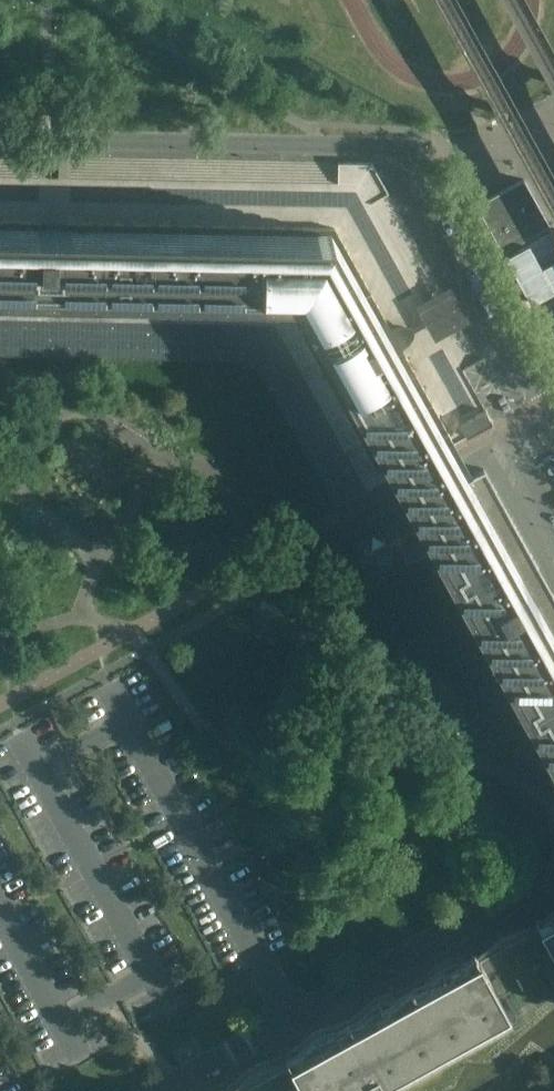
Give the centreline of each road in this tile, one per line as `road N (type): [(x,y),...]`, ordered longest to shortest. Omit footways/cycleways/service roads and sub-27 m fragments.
road 1 (residential): [(553,409),(407,152),(0,139)]
road 2 (residential): [(553,876),(153,1090)]

